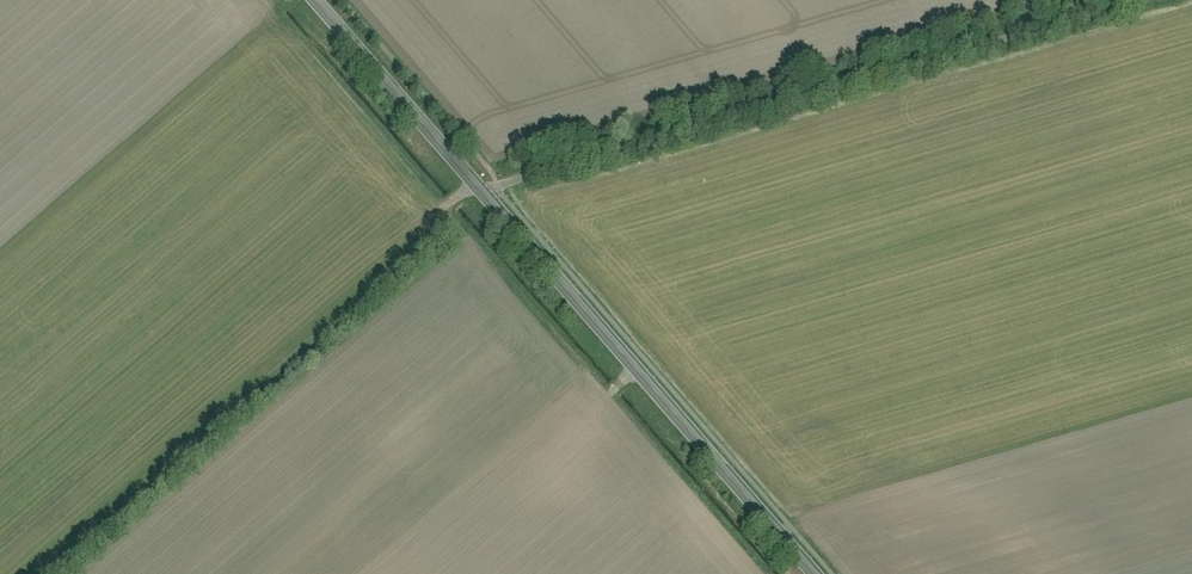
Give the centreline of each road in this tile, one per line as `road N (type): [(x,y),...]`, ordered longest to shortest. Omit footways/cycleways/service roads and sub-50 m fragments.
road 1 (unclassified): [(481,191),(1107,0)]
road 2 (tertiary): [(481,191),(811,573)]
road 3 (tertiary): [(314,0),(481,191)]

